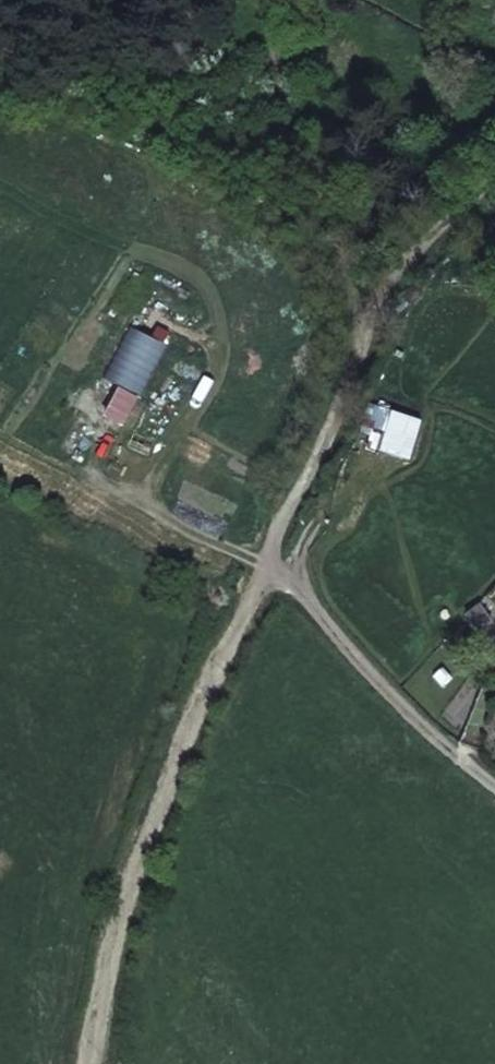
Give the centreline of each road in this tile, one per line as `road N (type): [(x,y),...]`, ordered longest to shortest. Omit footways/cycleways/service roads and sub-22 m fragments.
road 1 (track): [(494,196),(413,258),(263,582),(184,728),(134,876),(96,1063)]
road 2 (track): [(376,338),(355,303),(283,72),(279,0)]
road 3 (unclassified): [(494,774),(430,727),(272,562)]

